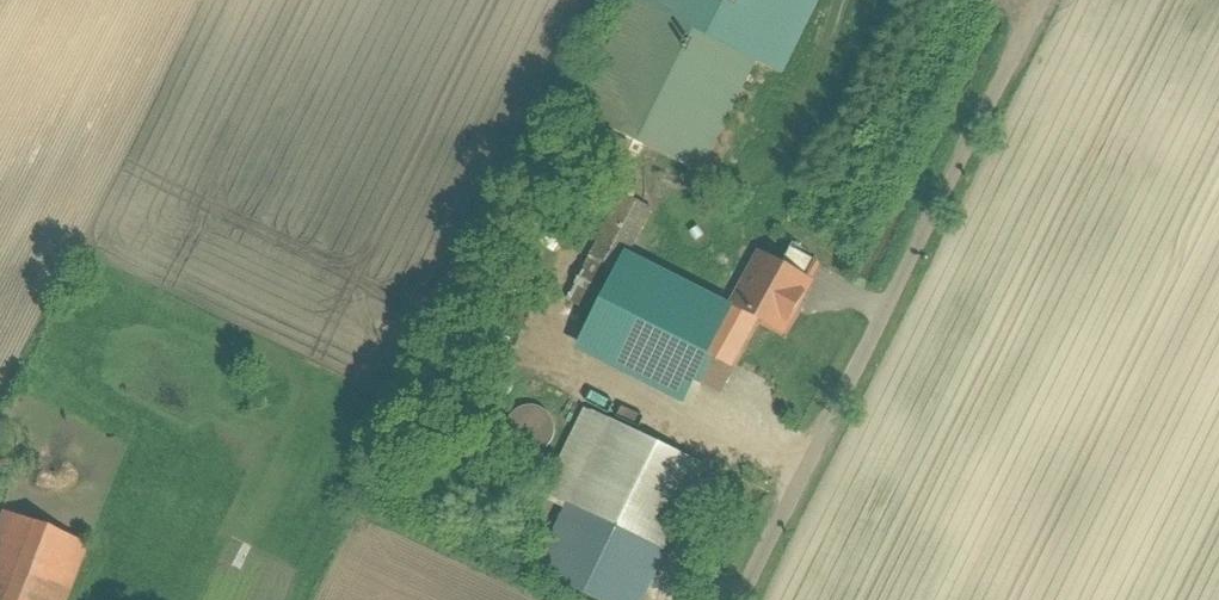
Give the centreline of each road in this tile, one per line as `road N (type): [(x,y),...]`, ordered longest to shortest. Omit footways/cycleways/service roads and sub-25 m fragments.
road 1 (unclassified): [(737,599),(1030,0)]

